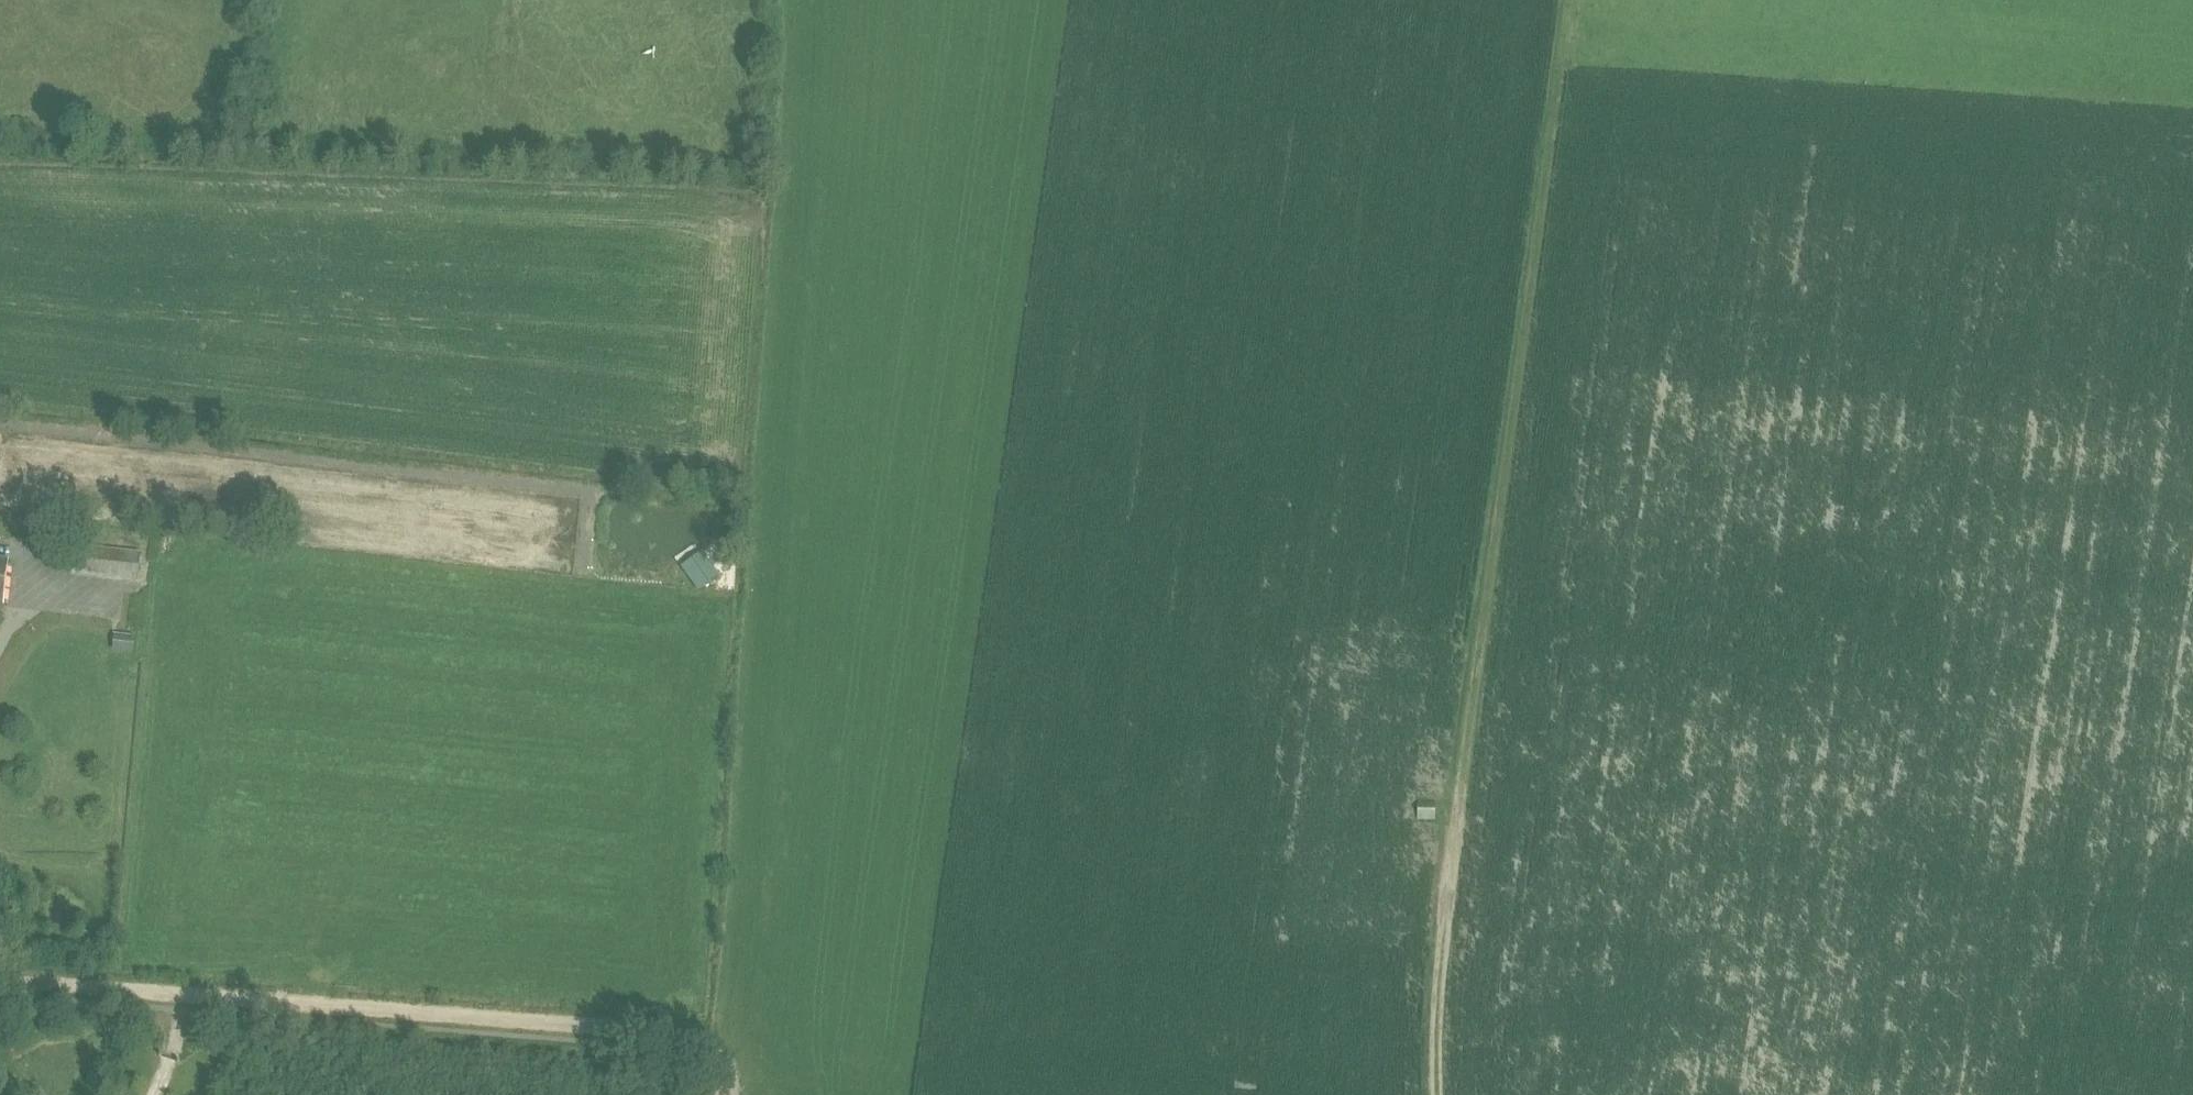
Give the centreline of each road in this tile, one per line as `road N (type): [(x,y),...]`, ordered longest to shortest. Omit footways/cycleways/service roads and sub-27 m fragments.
road 1 (track): [(1435,1094),(1434,1009),(1569,0)]
road 2 (track): [(722,1094),(707,1051),(676,1035),(0,983)]

